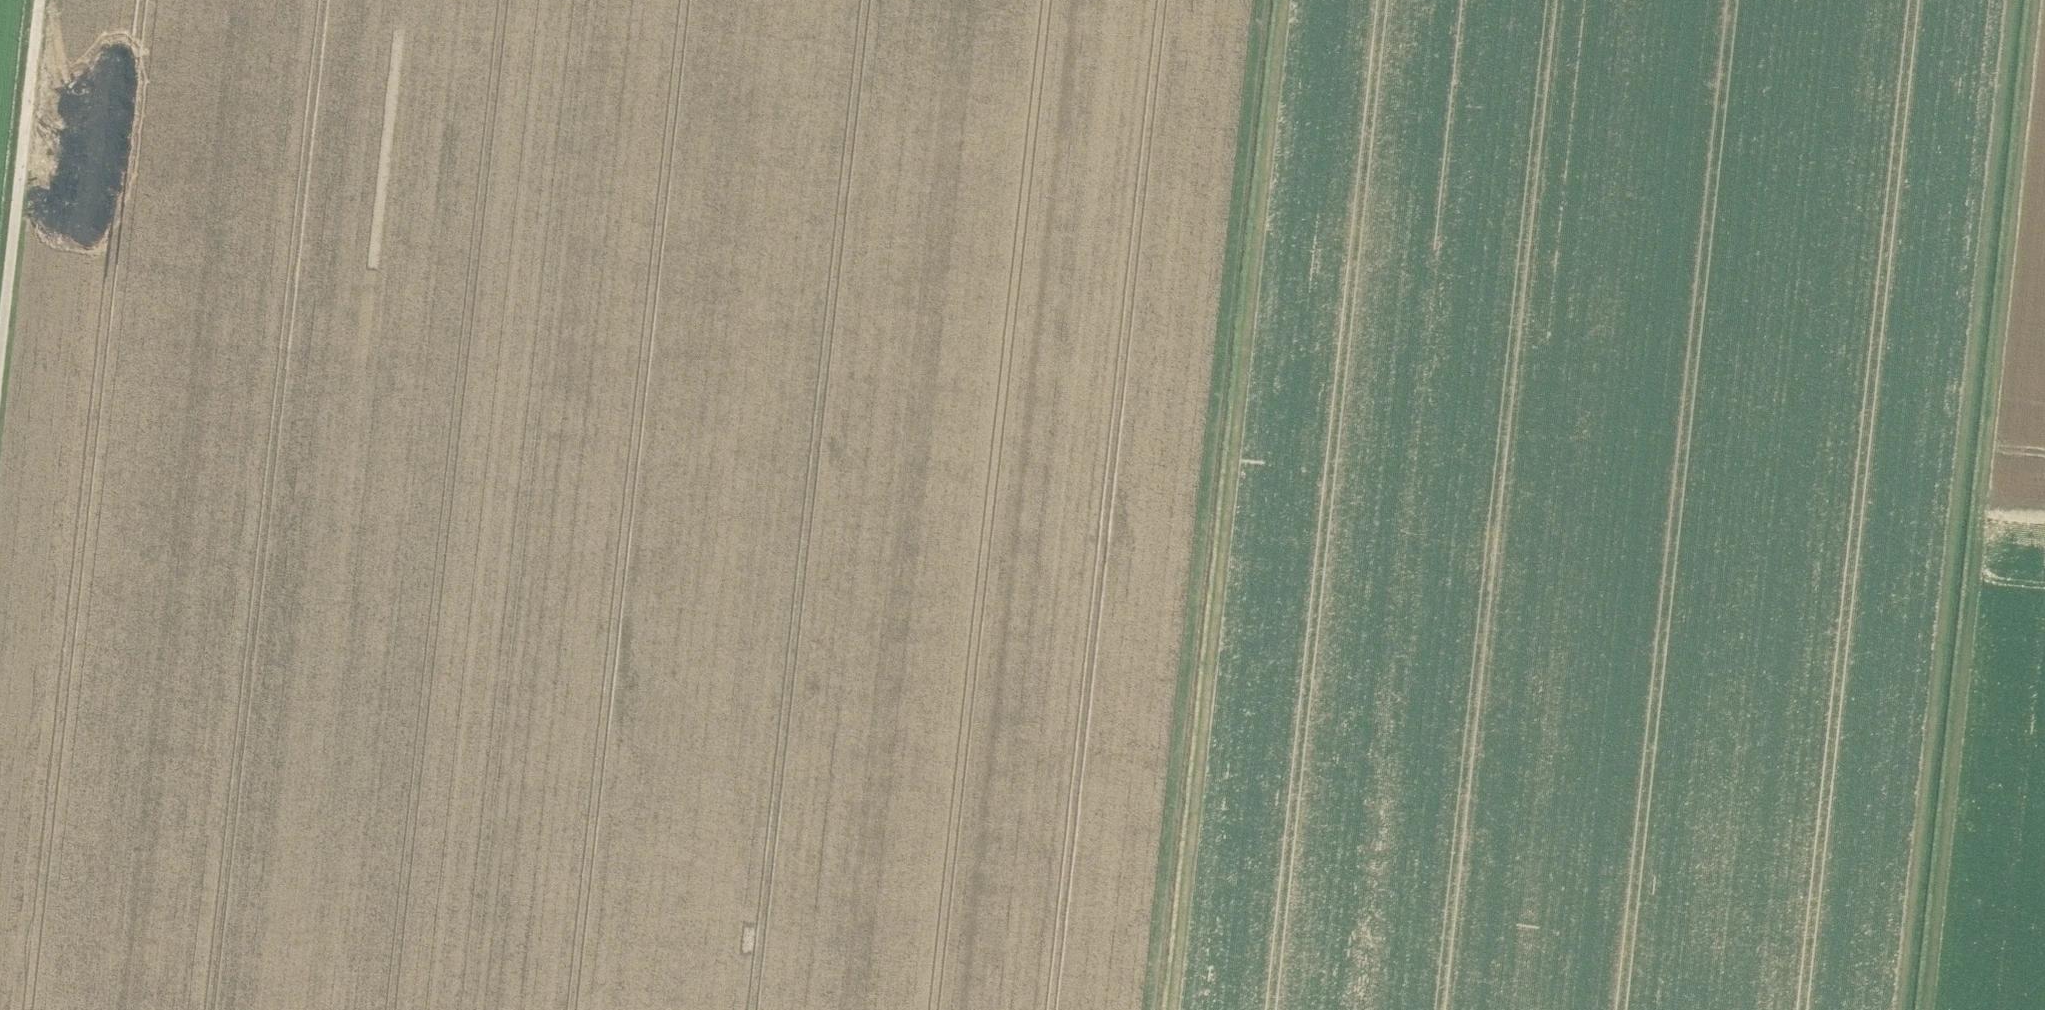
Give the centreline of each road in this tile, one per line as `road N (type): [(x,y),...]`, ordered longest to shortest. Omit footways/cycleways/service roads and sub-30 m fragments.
road 1 (track): [(2038,0),(1929,1009)]
road 2 (track): [(0,353),(39,0)]

